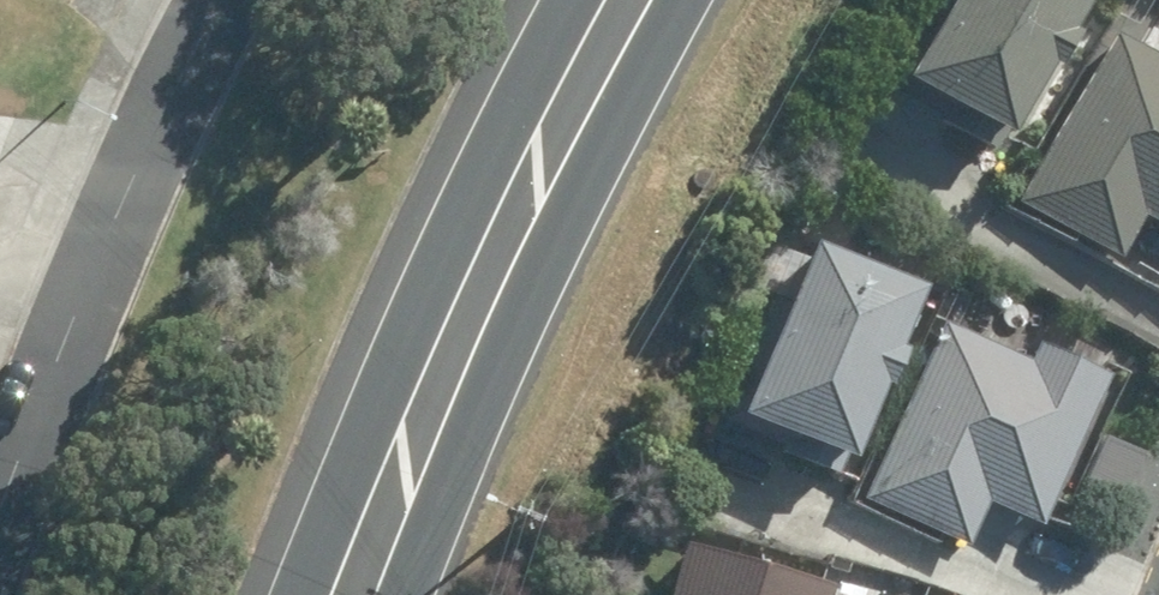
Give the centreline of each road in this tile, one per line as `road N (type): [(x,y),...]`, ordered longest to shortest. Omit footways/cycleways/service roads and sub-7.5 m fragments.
road 1 (primary): [(639,0),(534,191),(350,594)]
road 2 (residential): [(0,535),(184,39),(215,0)]

